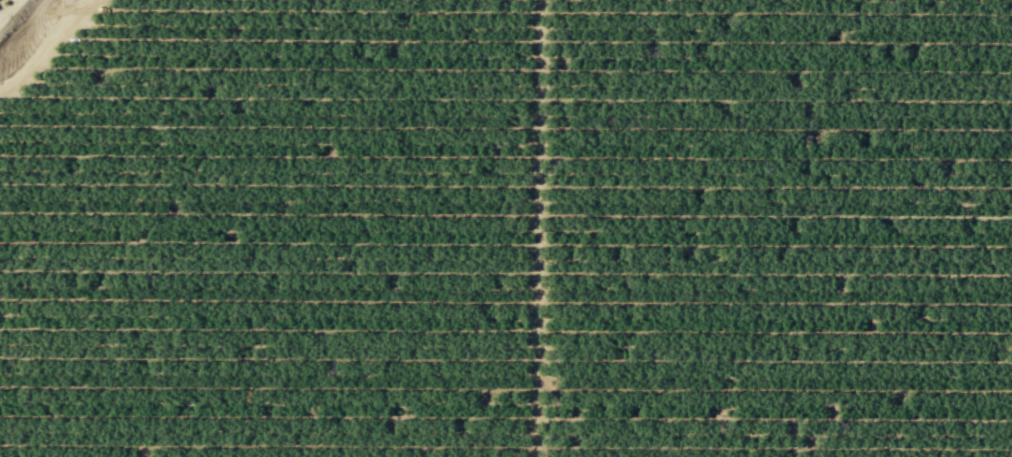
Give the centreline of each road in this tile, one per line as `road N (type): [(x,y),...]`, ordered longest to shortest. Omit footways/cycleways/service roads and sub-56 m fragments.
road 1 (track): [(535,456),(540,0)]
road 2 (track): [(0,89),(91,0)]

